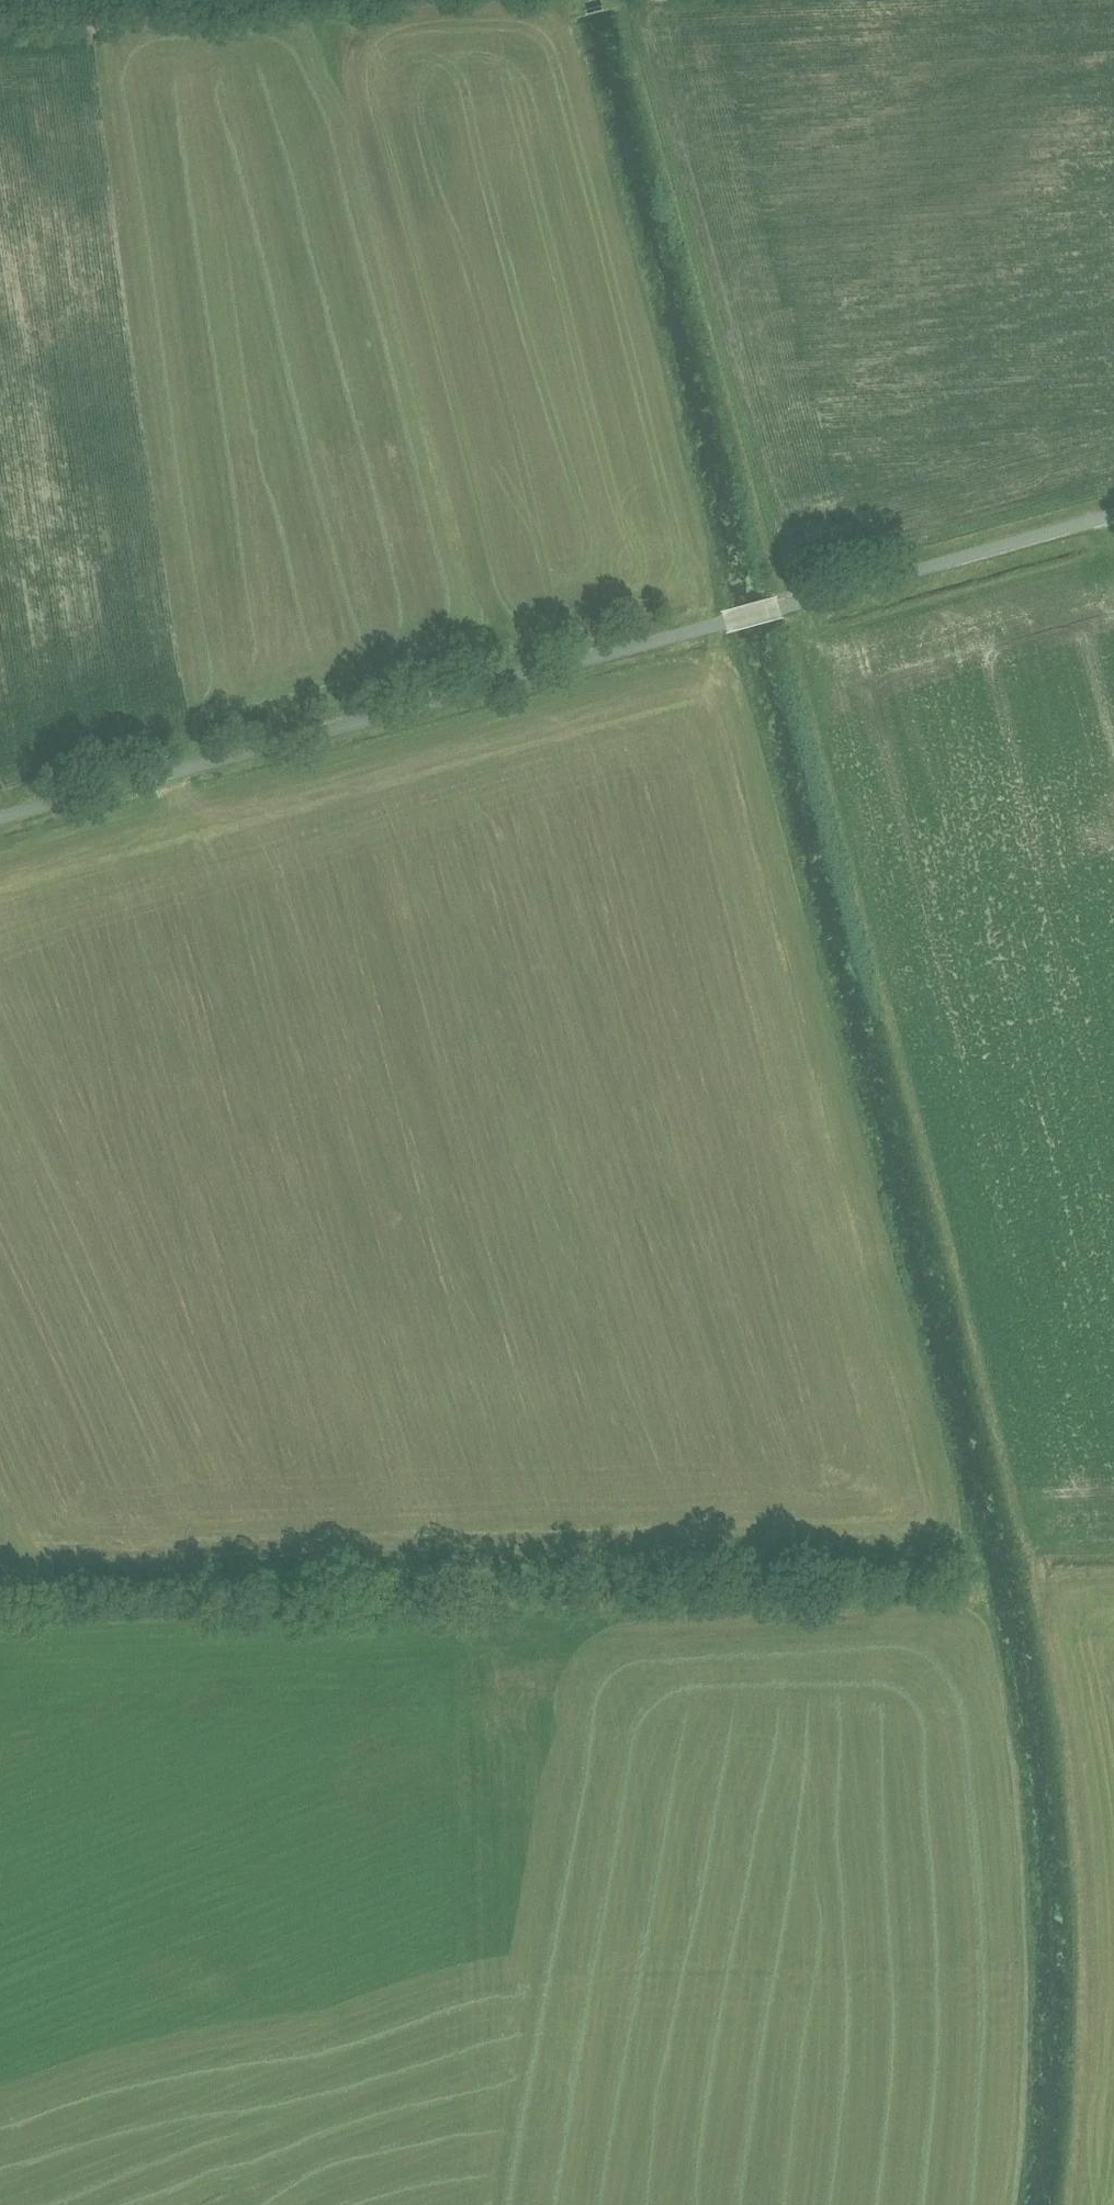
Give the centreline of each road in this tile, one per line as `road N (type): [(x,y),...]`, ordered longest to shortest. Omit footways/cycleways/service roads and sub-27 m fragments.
road 1 (unclassified): [(0,817),(1113,516)]

